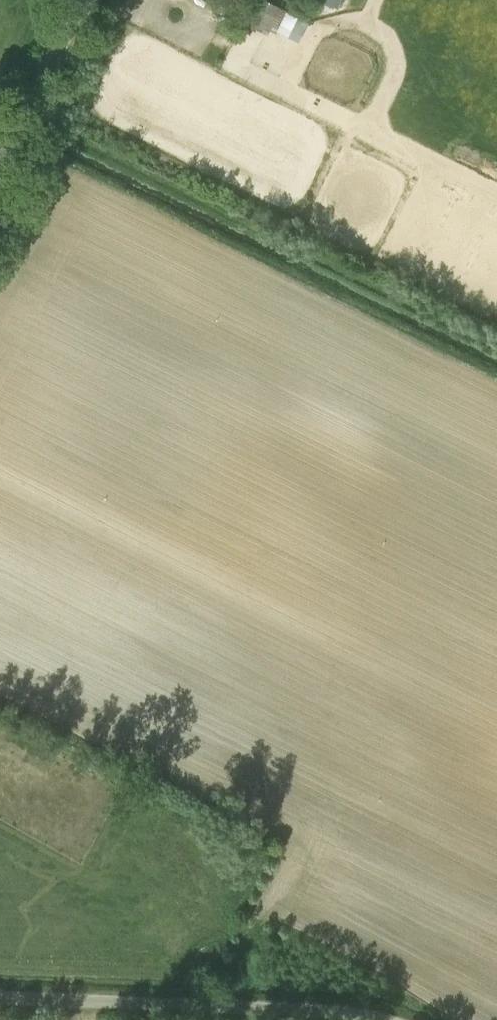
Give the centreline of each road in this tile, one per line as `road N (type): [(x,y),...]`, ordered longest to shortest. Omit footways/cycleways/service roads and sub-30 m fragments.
road 1 (unclassified): [(385,1019),(0,999)]
road 2 (tertiary): [(0,171),(85,0)]

